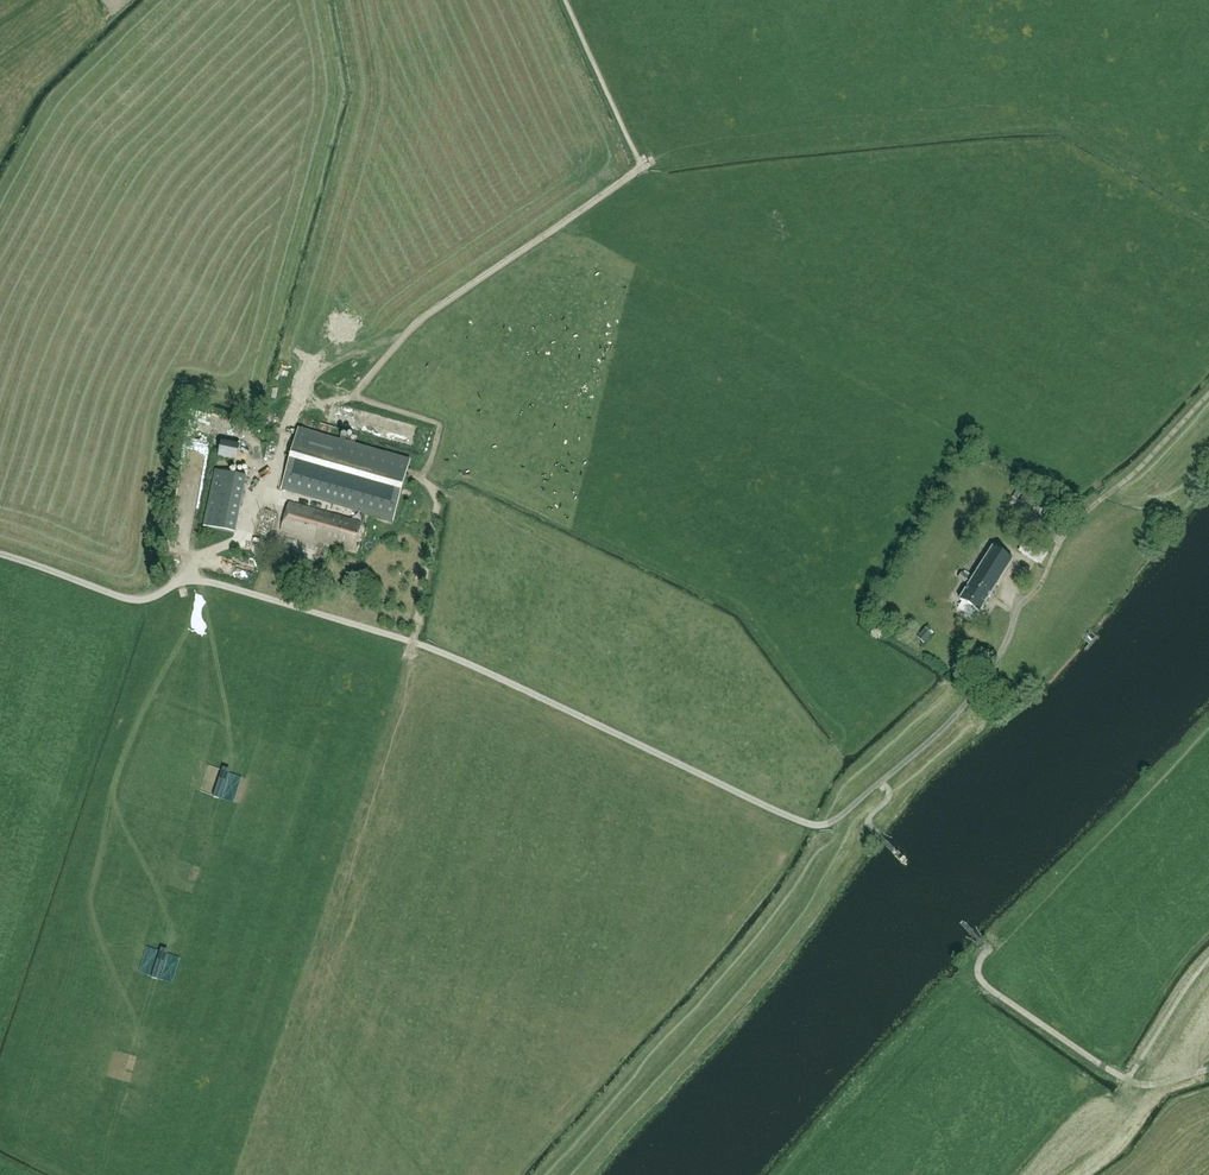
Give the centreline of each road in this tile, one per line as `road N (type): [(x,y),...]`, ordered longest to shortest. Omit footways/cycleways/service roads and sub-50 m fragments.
road 1 (unclassified): [(0,554),(135,599),(208,580),(434,648),(809,824),(838,816),(948,722),(993,664),(1014,614)]
road 2 (track): [(425,469),(440,425),(352,397),(418,322),(640,168),(565,0)]

